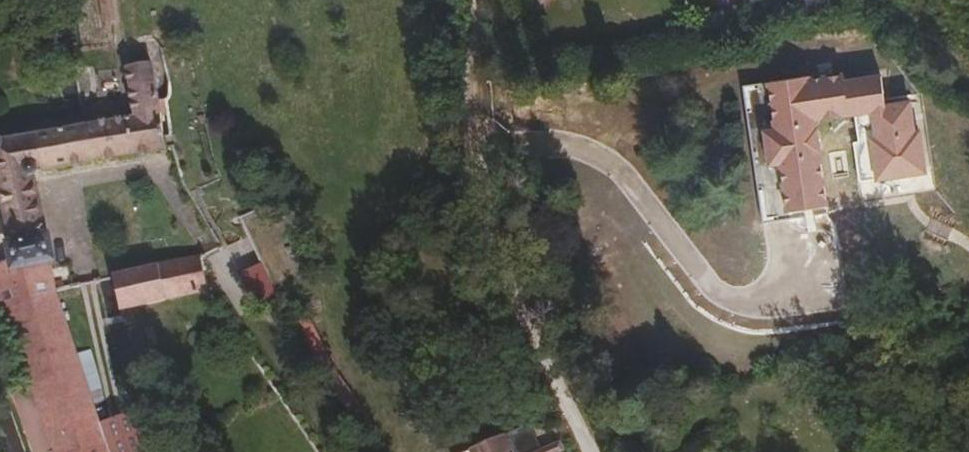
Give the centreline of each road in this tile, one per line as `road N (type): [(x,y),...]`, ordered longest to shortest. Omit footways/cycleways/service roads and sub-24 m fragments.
road 1 (residential): [(479,0),(461,140),(497,277),(592,451)]

